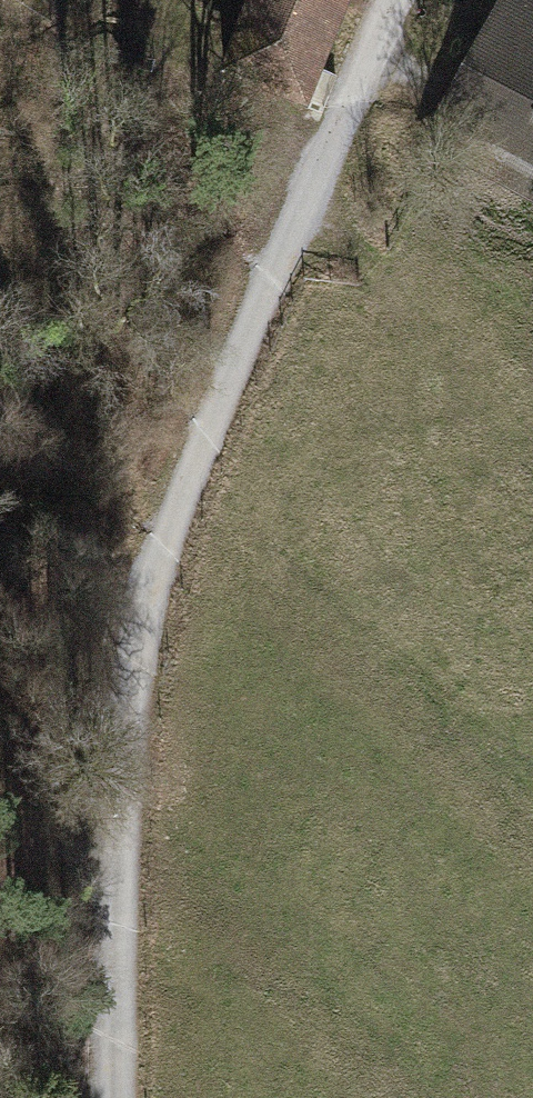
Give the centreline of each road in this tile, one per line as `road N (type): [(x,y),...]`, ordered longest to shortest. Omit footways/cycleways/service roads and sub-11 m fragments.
road 1 (track): [(322,158),(160,536),(136,670),(117,855),(120,1097)]
road 2 (residential): [(389,0),(322,158)]
road 3 (track): [(0,893),(97,855),(117,855)]

